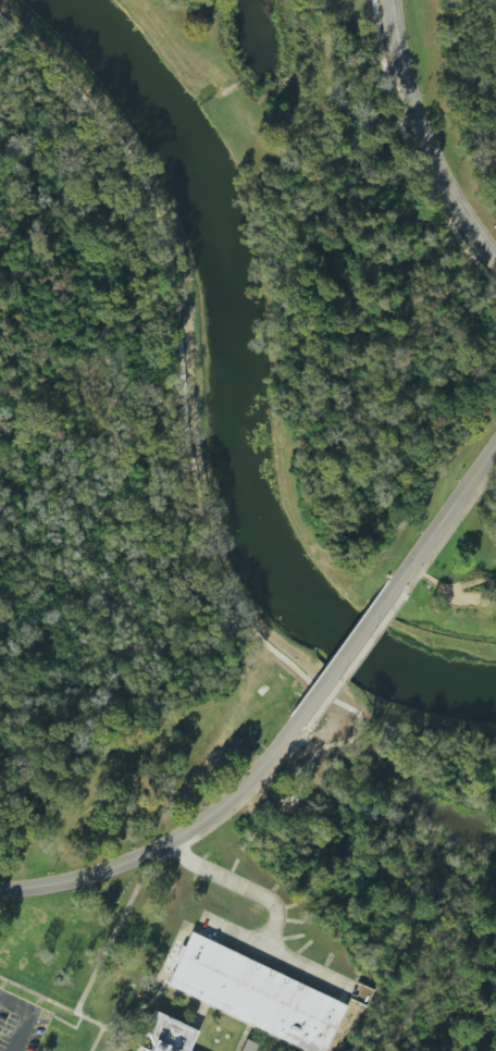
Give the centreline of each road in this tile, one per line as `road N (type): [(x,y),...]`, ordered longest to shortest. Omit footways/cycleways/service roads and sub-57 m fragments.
road 1 (residential): [(0,890),(92,874),(175,838),(244,789),(301,716)]
road 2 (residential): [(390,0),(414,113),(495,260)]
road 3 (residential): [(390,590),(495,446)]
road 4 (residential): [(301,716),(390,590)]

